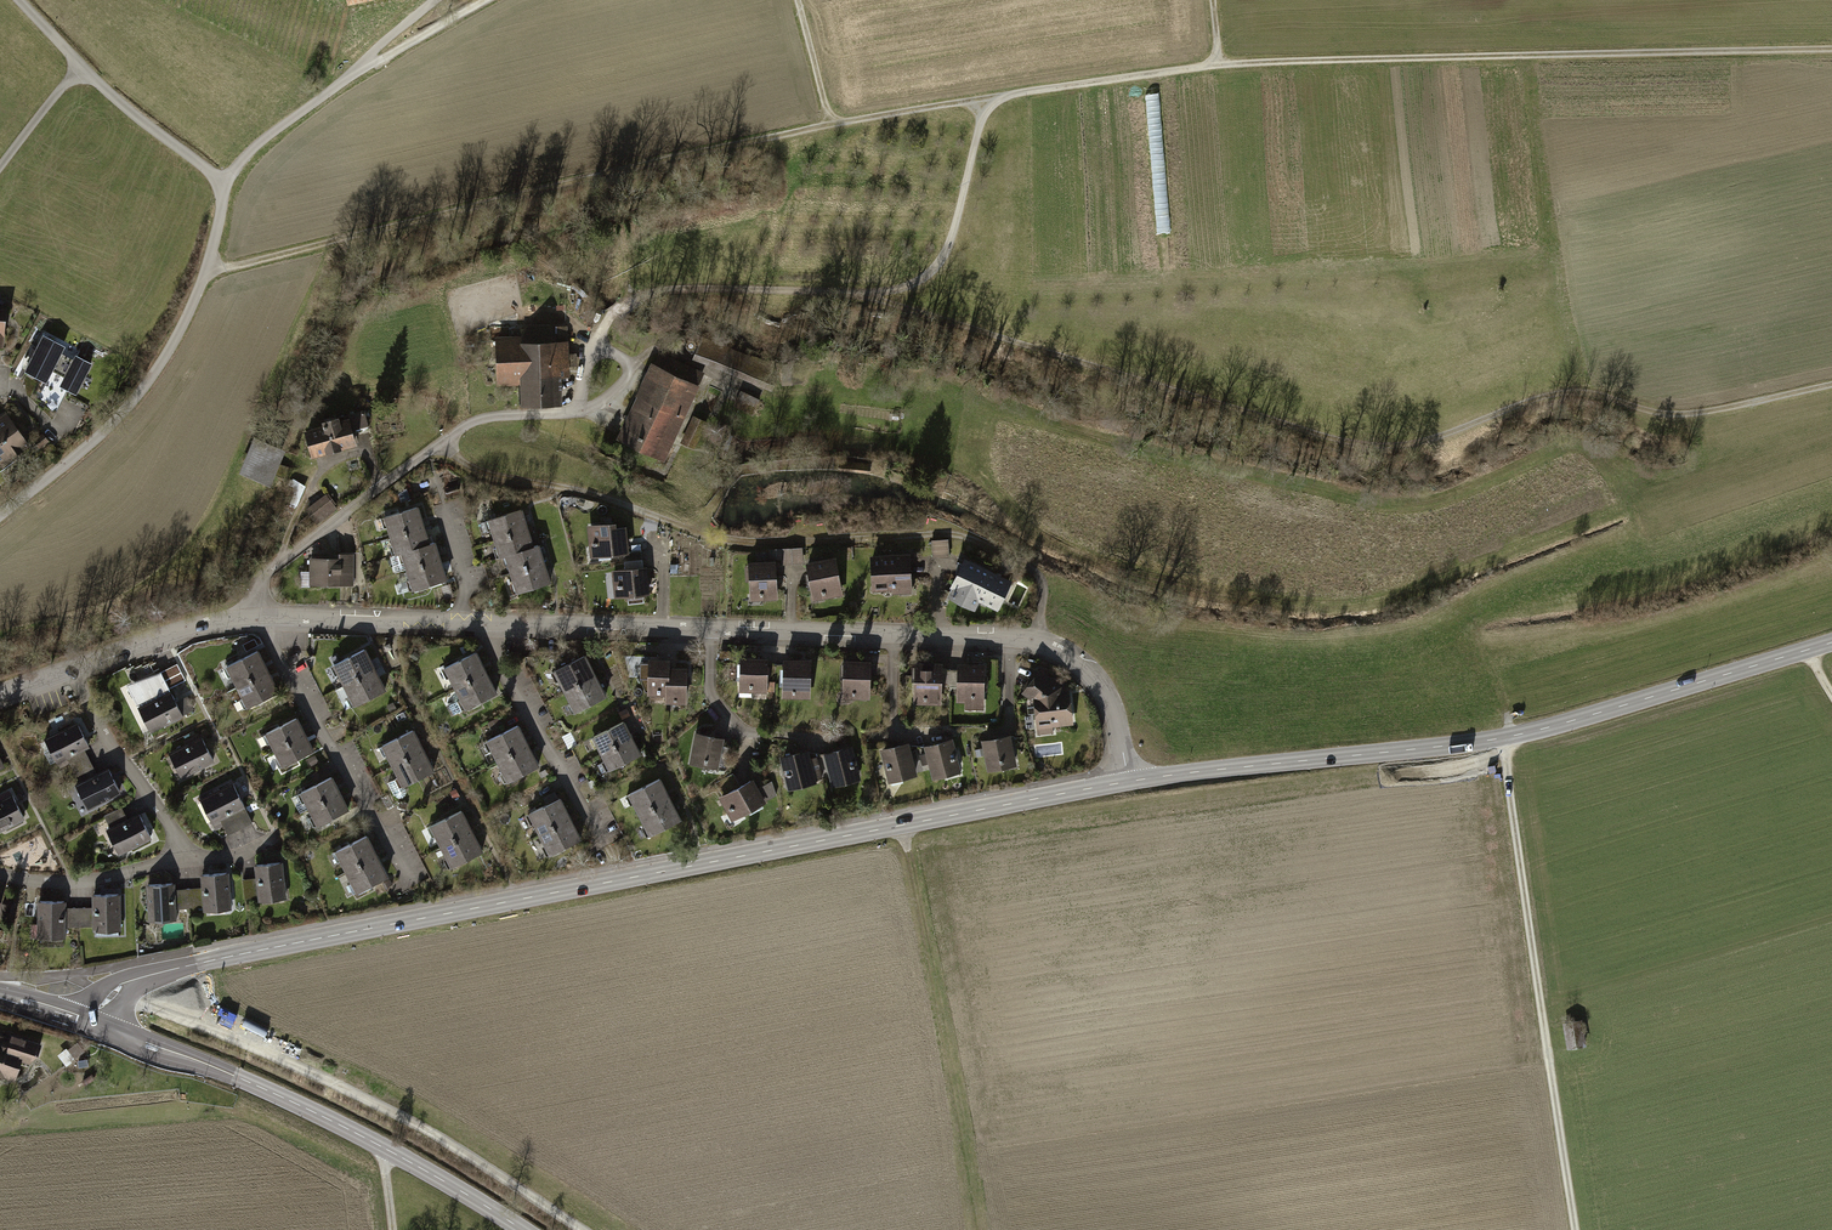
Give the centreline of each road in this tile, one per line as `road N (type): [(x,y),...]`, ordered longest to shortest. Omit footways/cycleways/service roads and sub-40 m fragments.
road 1 (secondary): [(95,1024),(111,993),(171,967),(1132,780)]
road 2 (track): [(1831,386),(1681,418),(1578,395),(1531,403),(1427,444),(1380,449),(1330,442),(863,297)]
road 3 (track): [(1831,51),(1211,68),(831,125)]
road 4 (track): [(225,182),(209,272),(831,125)]
road 5 (residential): [(1132,780),(1112,696),(1084,663),(1036,639),(490,622)]
road 6 (secondary): [(1132,780),(1503,741),(1831,644)]
road 7 (track): [(439,449),(484,473),(588,495),(725,544),(964,539),(1041,576),(1036,639)]
road 8 (track): [(580,1229),(432,1131),(250,1044),(111,993)]
road 9 (track): [(1503,741),(1578,1229)]
road 10 (secondary): [(95,1024),(279,1096),(521,1229)]
road 11 (residential): [(254,615),(269,569),(471,425),(579,413),(594,349)]
road 12 (track): [(903,825),(982,1229)]
road 13 (residential): [(71,669),(173,828),(183,858),(72,882),(0,875)]
road 14 (residential): [(0,515),(109,432),(155,375),(209,272)]
road 15 (residential): [(269,615),(278,656),(409,880)]
road 16 (track): [(863,297),(661,288),(625,301),(594,349)]
road 17 (track): [(18,0),(149,127),(225,182)]
road 18 (track): [(977,103),(983,127),(938,271),(907,292),(863,297)]
road 19 (residential): [(490,622),(490,647),(600,841)]
road 20 (residential): [(490,622),(269,615)]
road 21 (residential): [(71,669),(164,635),(254,615)]
road 22 (track): [(225,182),(353,72)]
road 23 (track): [(697,533),(742,473),(831,466)]
road 24 (track): [(353,72),(491,0)]
road 25 (residential): [(0,167),(82,67)]
road 26 (track): [(798,0),(831,125)]

